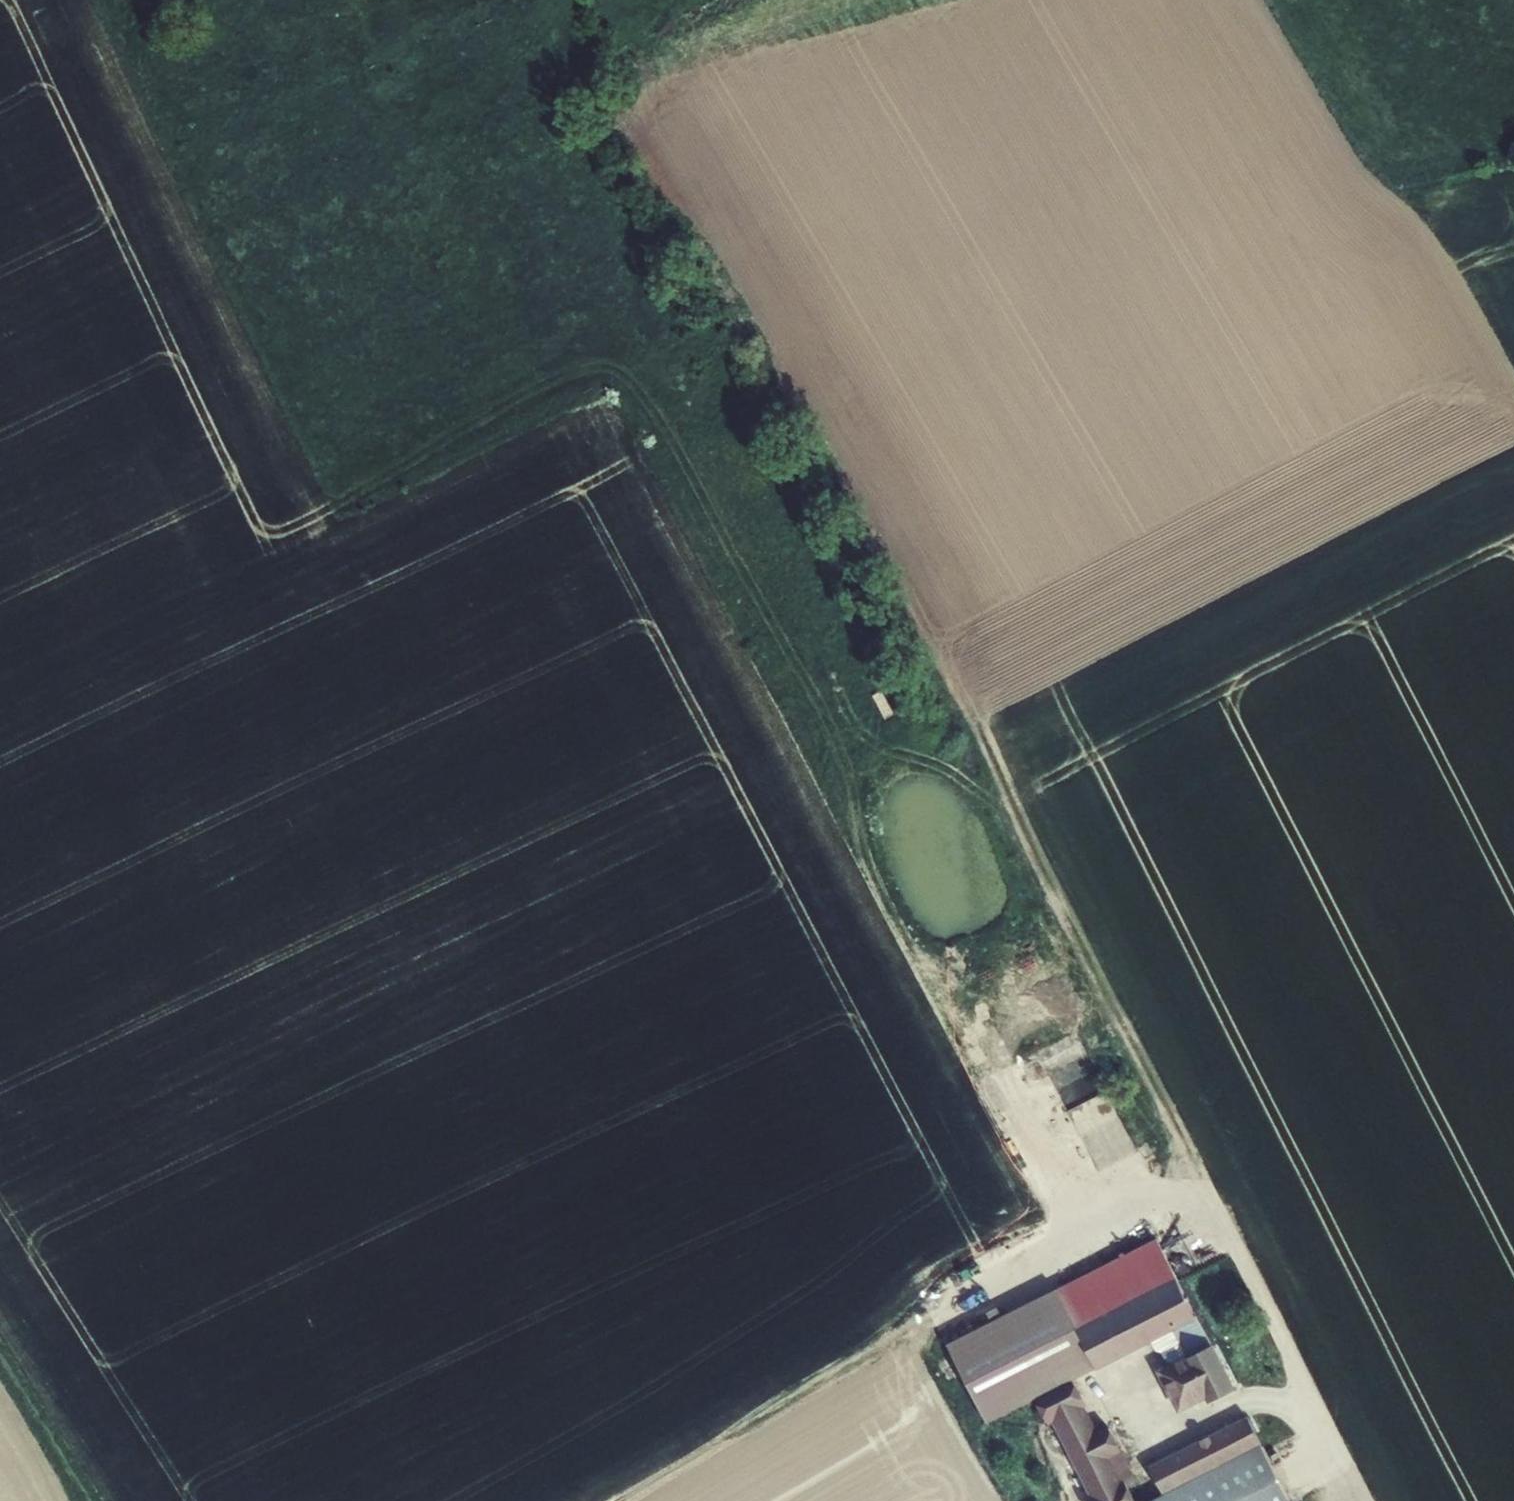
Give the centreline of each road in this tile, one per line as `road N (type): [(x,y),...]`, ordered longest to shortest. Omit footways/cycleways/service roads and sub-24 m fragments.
road 1 (unclassified): [(1362,1500),(995,760)]

